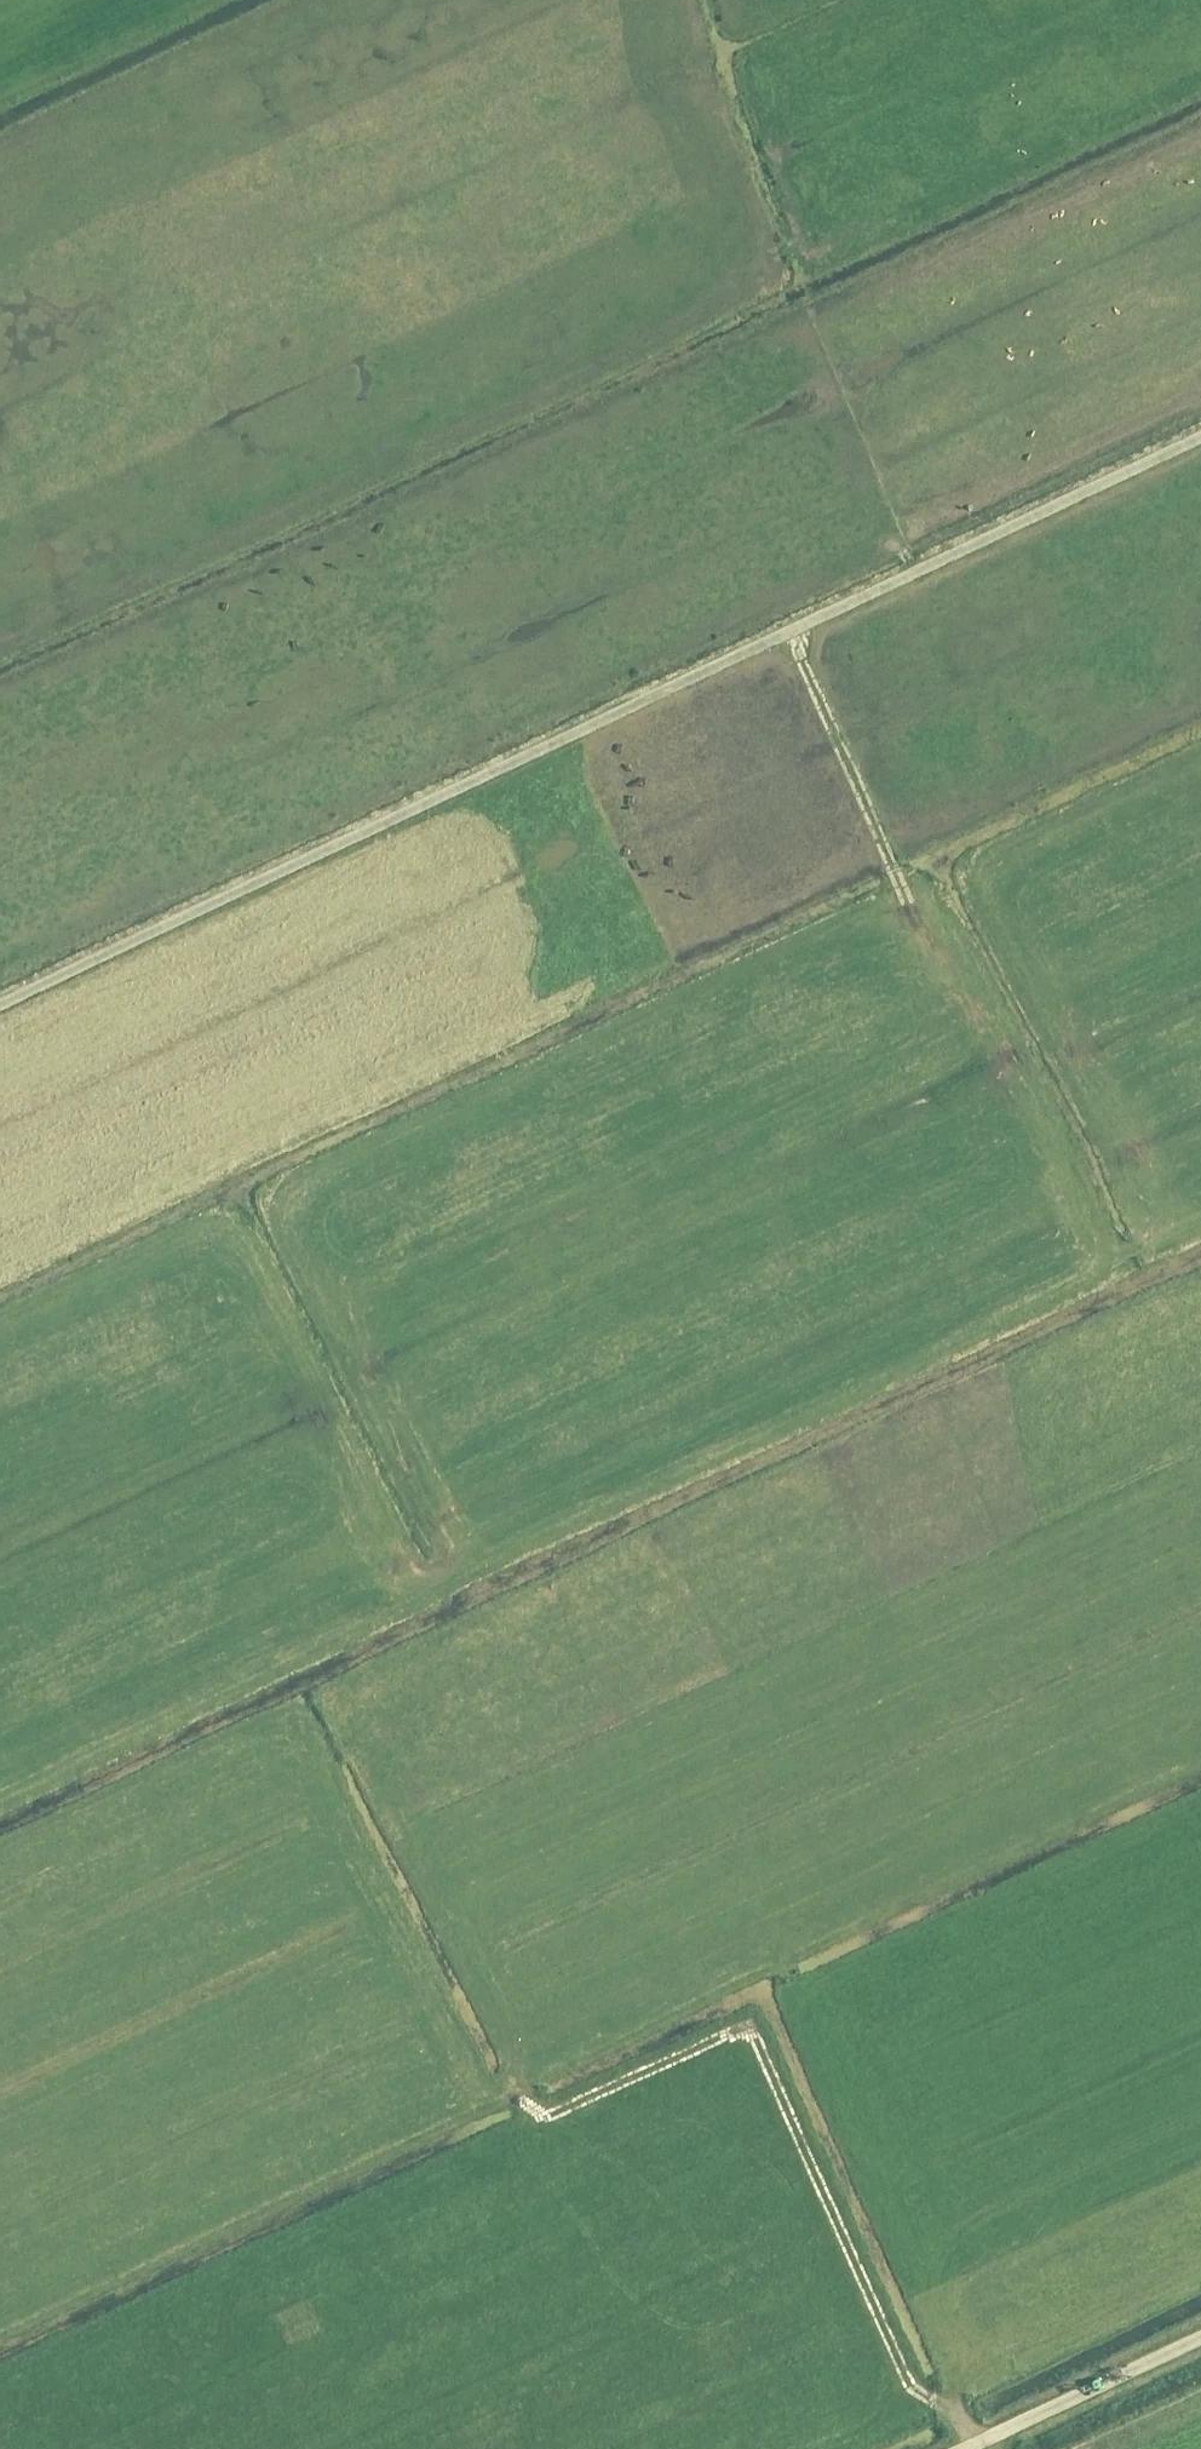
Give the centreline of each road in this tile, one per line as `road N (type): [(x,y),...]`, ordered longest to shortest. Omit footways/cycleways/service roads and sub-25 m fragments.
road 1 (unclassified): [(971,2448),(1200,2340)]

